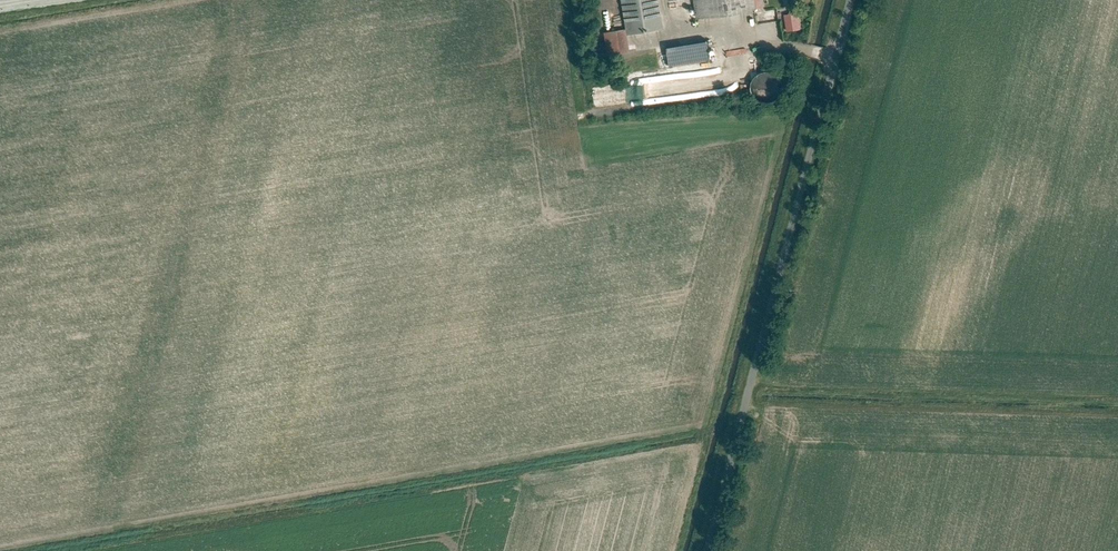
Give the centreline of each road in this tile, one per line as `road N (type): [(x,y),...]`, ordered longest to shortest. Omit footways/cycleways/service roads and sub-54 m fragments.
road 1 (unclassified): [(705,550),(848,0)]

